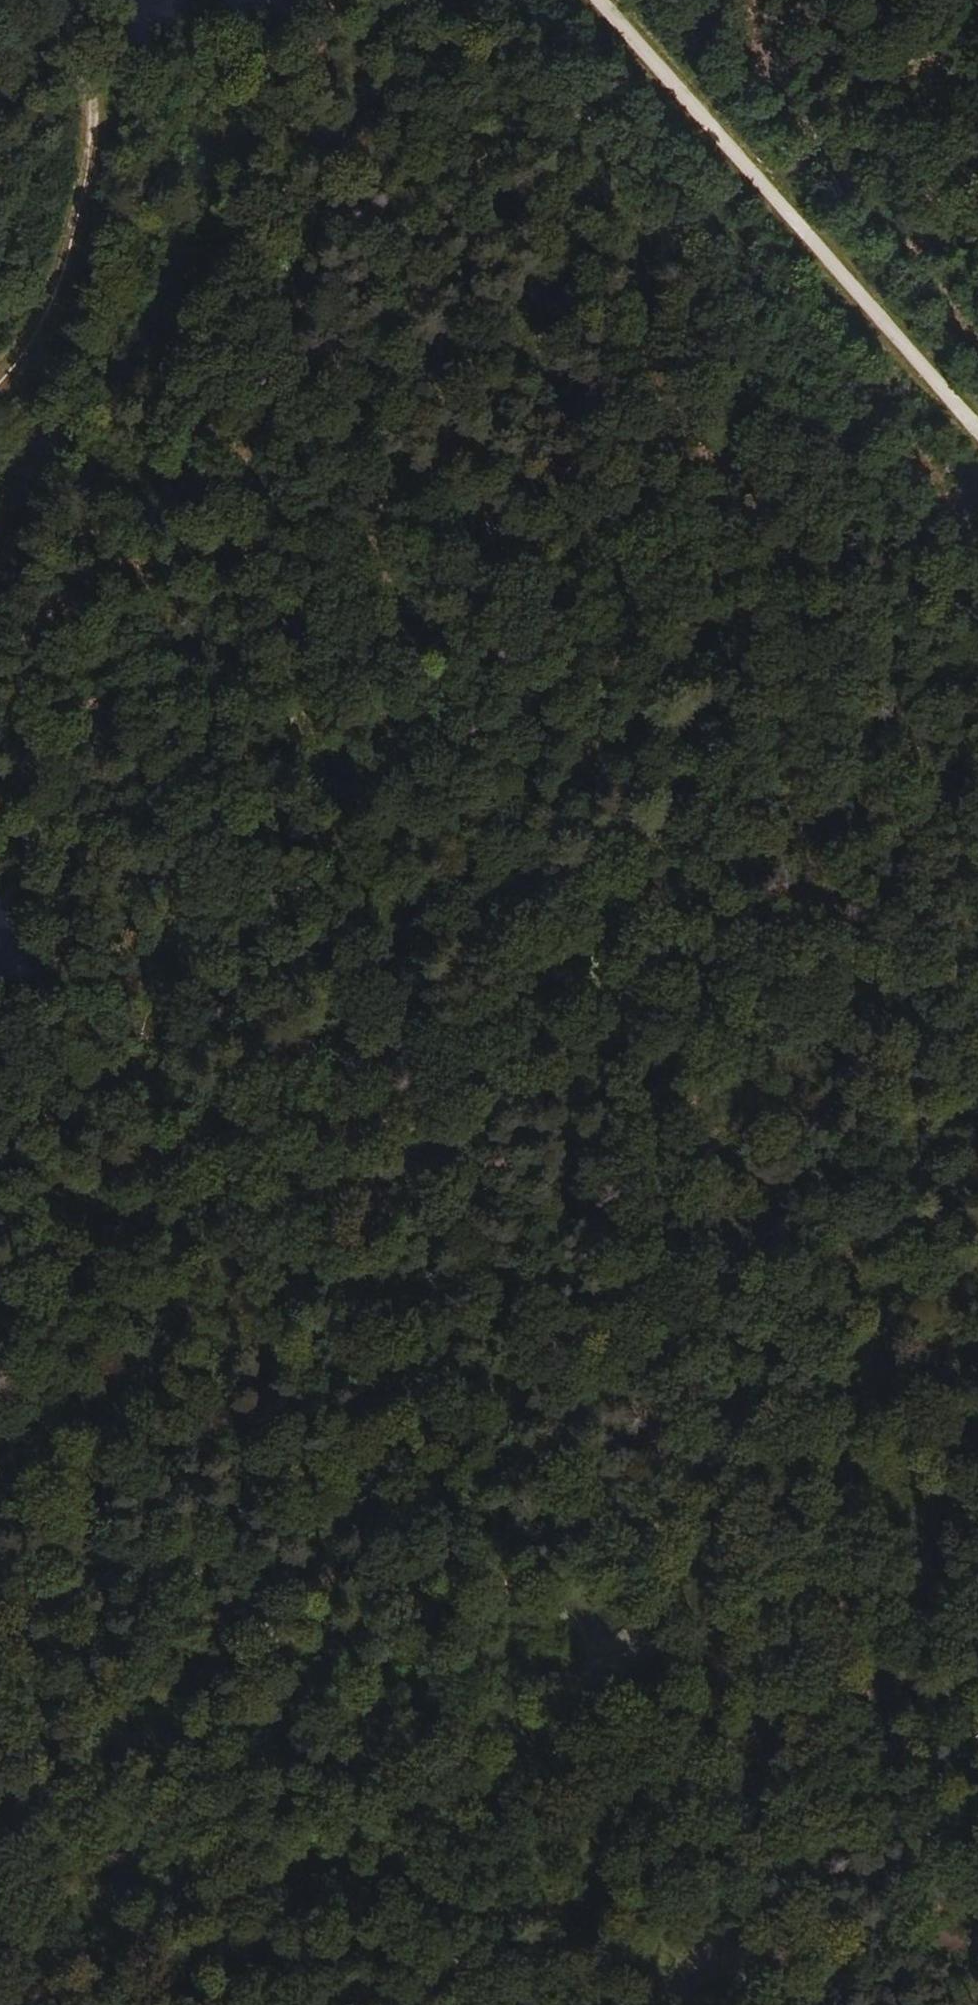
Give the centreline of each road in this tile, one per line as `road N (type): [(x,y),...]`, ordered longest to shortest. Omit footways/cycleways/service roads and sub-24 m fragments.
road 1 (track): [(977,433),(596,0)]
road 2 (track): [(75,0),(77,48),(95,122),(39,341),(0,372)]

